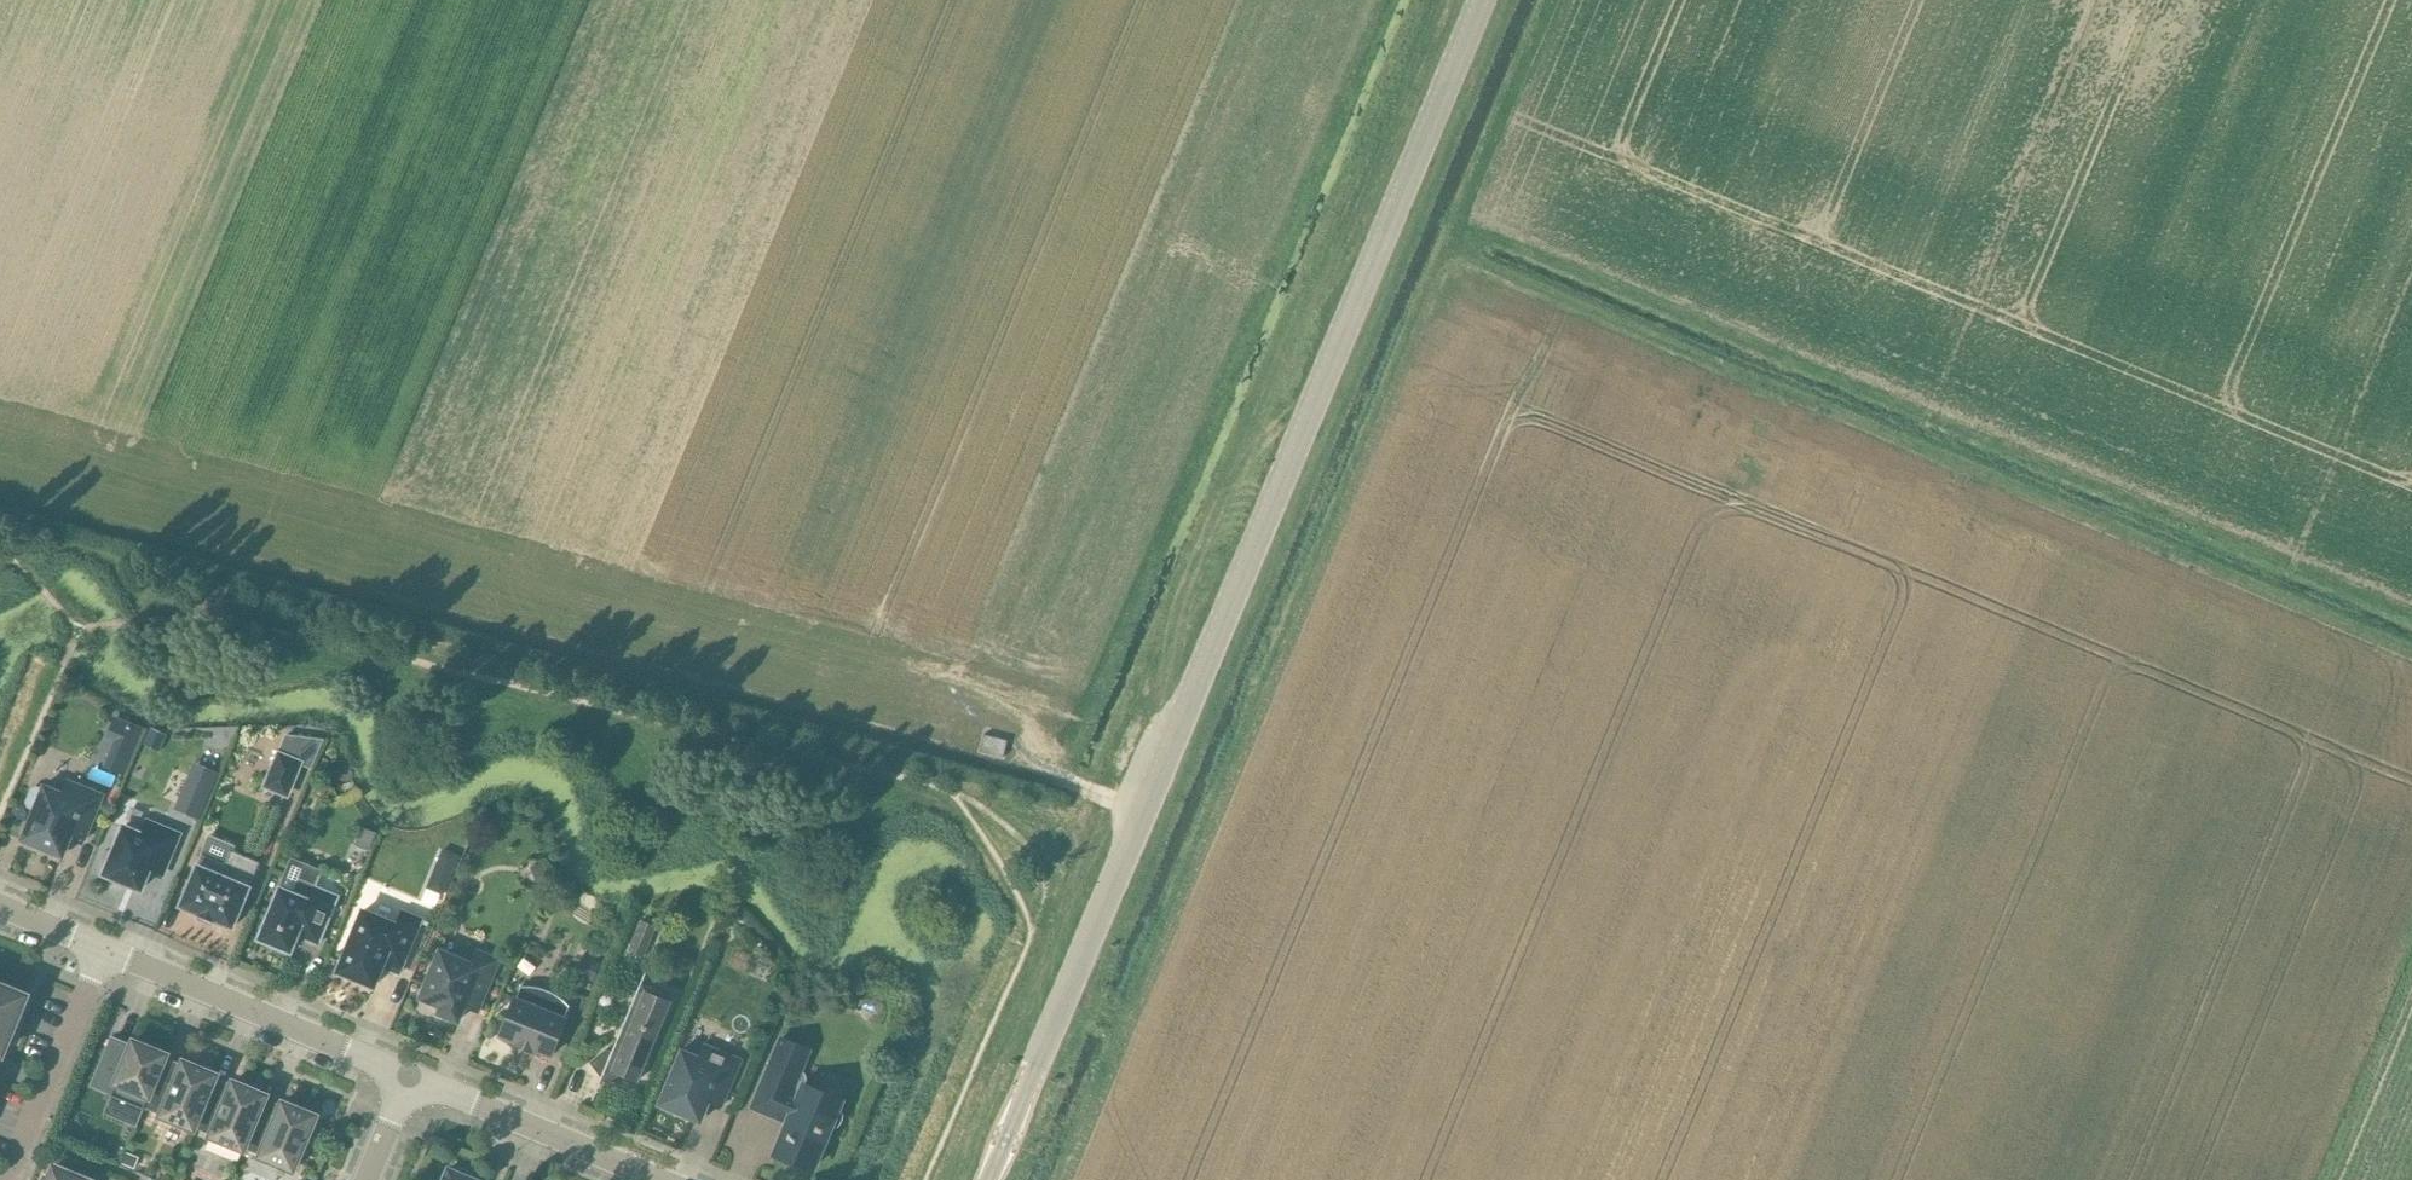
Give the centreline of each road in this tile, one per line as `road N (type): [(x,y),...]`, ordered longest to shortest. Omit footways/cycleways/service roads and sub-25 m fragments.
road 1 (tertiary): [(988,1179),(1484,0)]
road 2 (unclassified): [(410,1076),(103,948)]
road 3 (unclassified): [(660,1179),(410,1076)]
road 4 (residential): [(9,1179),(103,948)]

